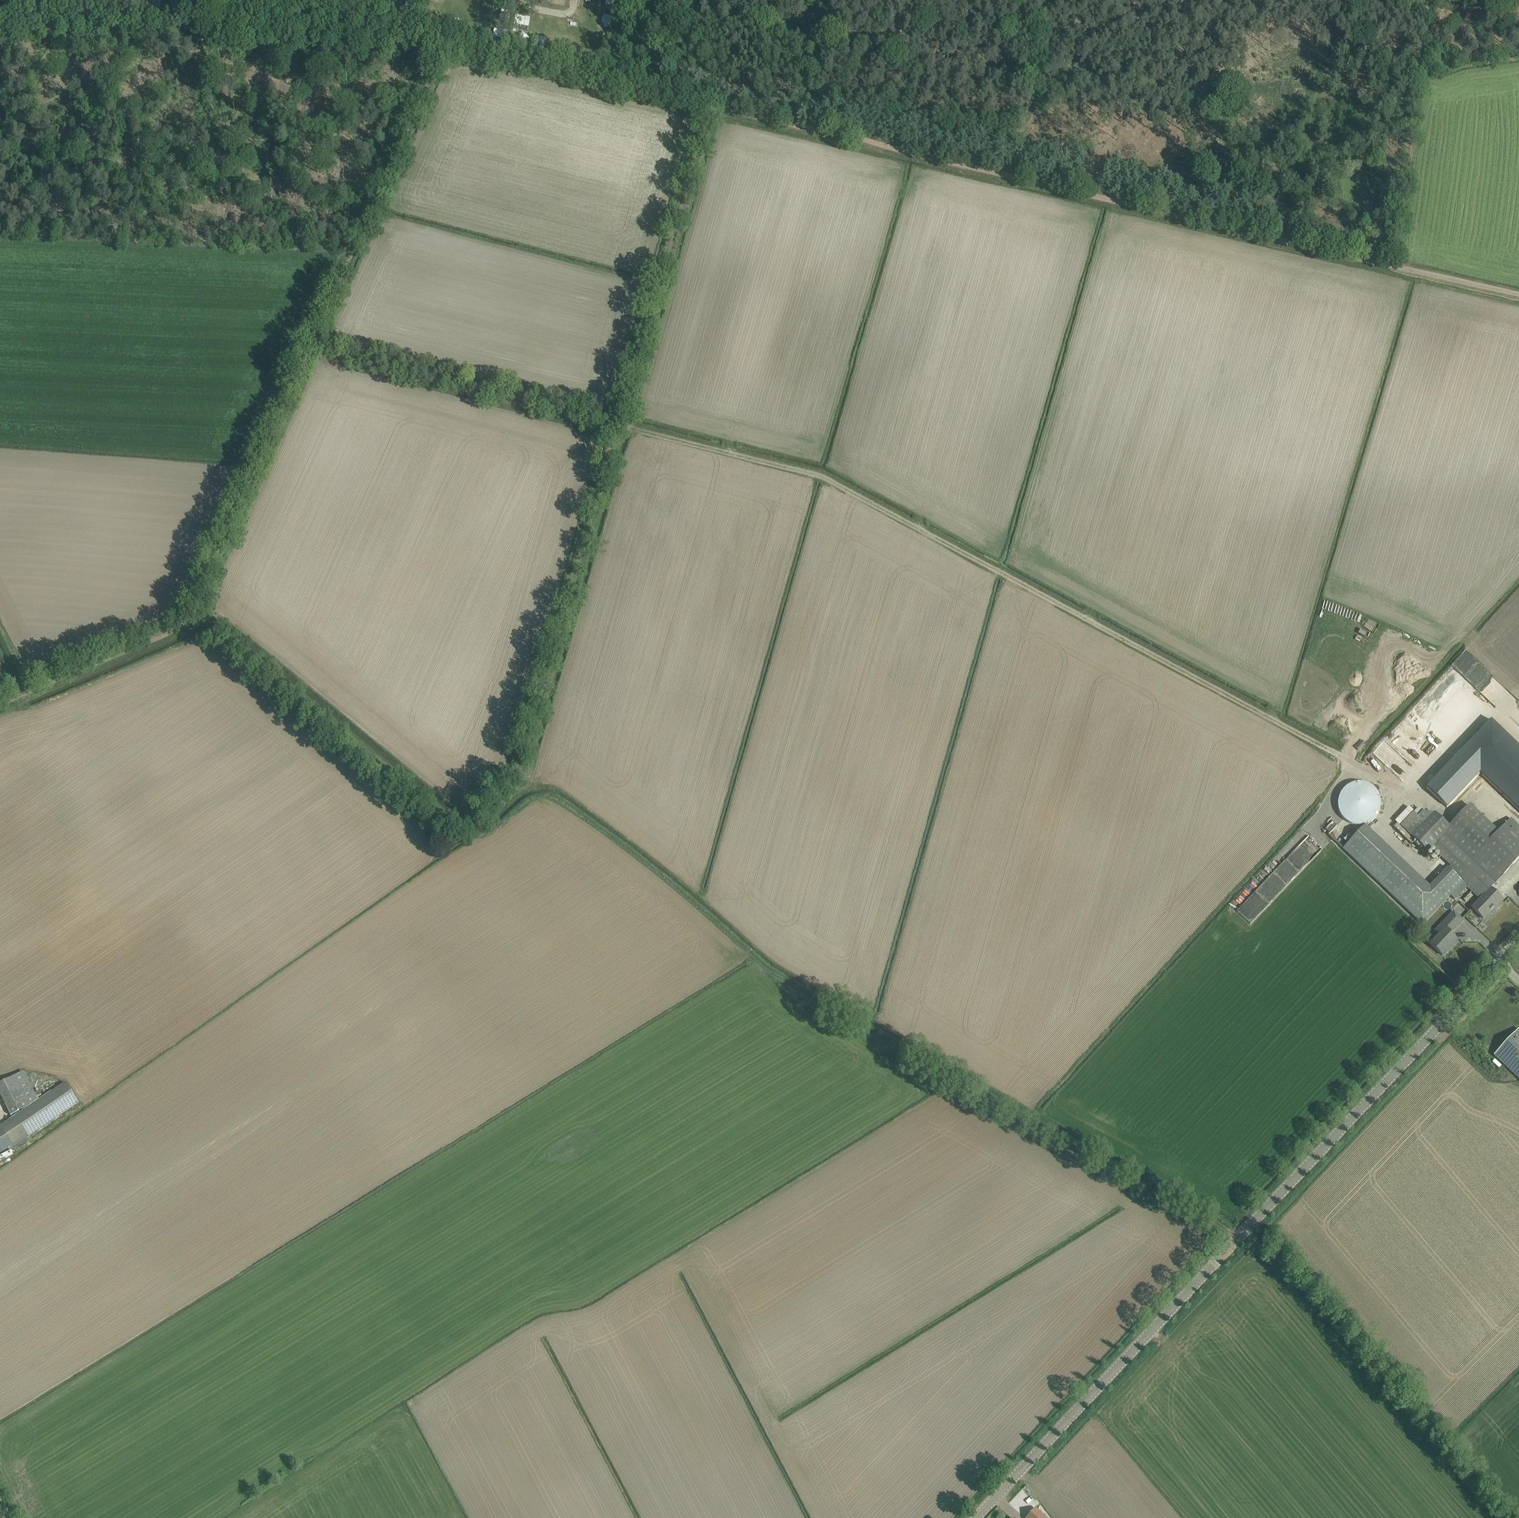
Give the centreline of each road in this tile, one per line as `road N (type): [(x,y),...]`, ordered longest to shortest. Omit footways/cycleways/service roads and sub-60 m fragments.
road 1 (tertiary): [(979,1517),(1518,944)]
road 2 (track): [(372,213),(183,624),(0,704)]
road 3 (track): [(442,54),(372,213)]

